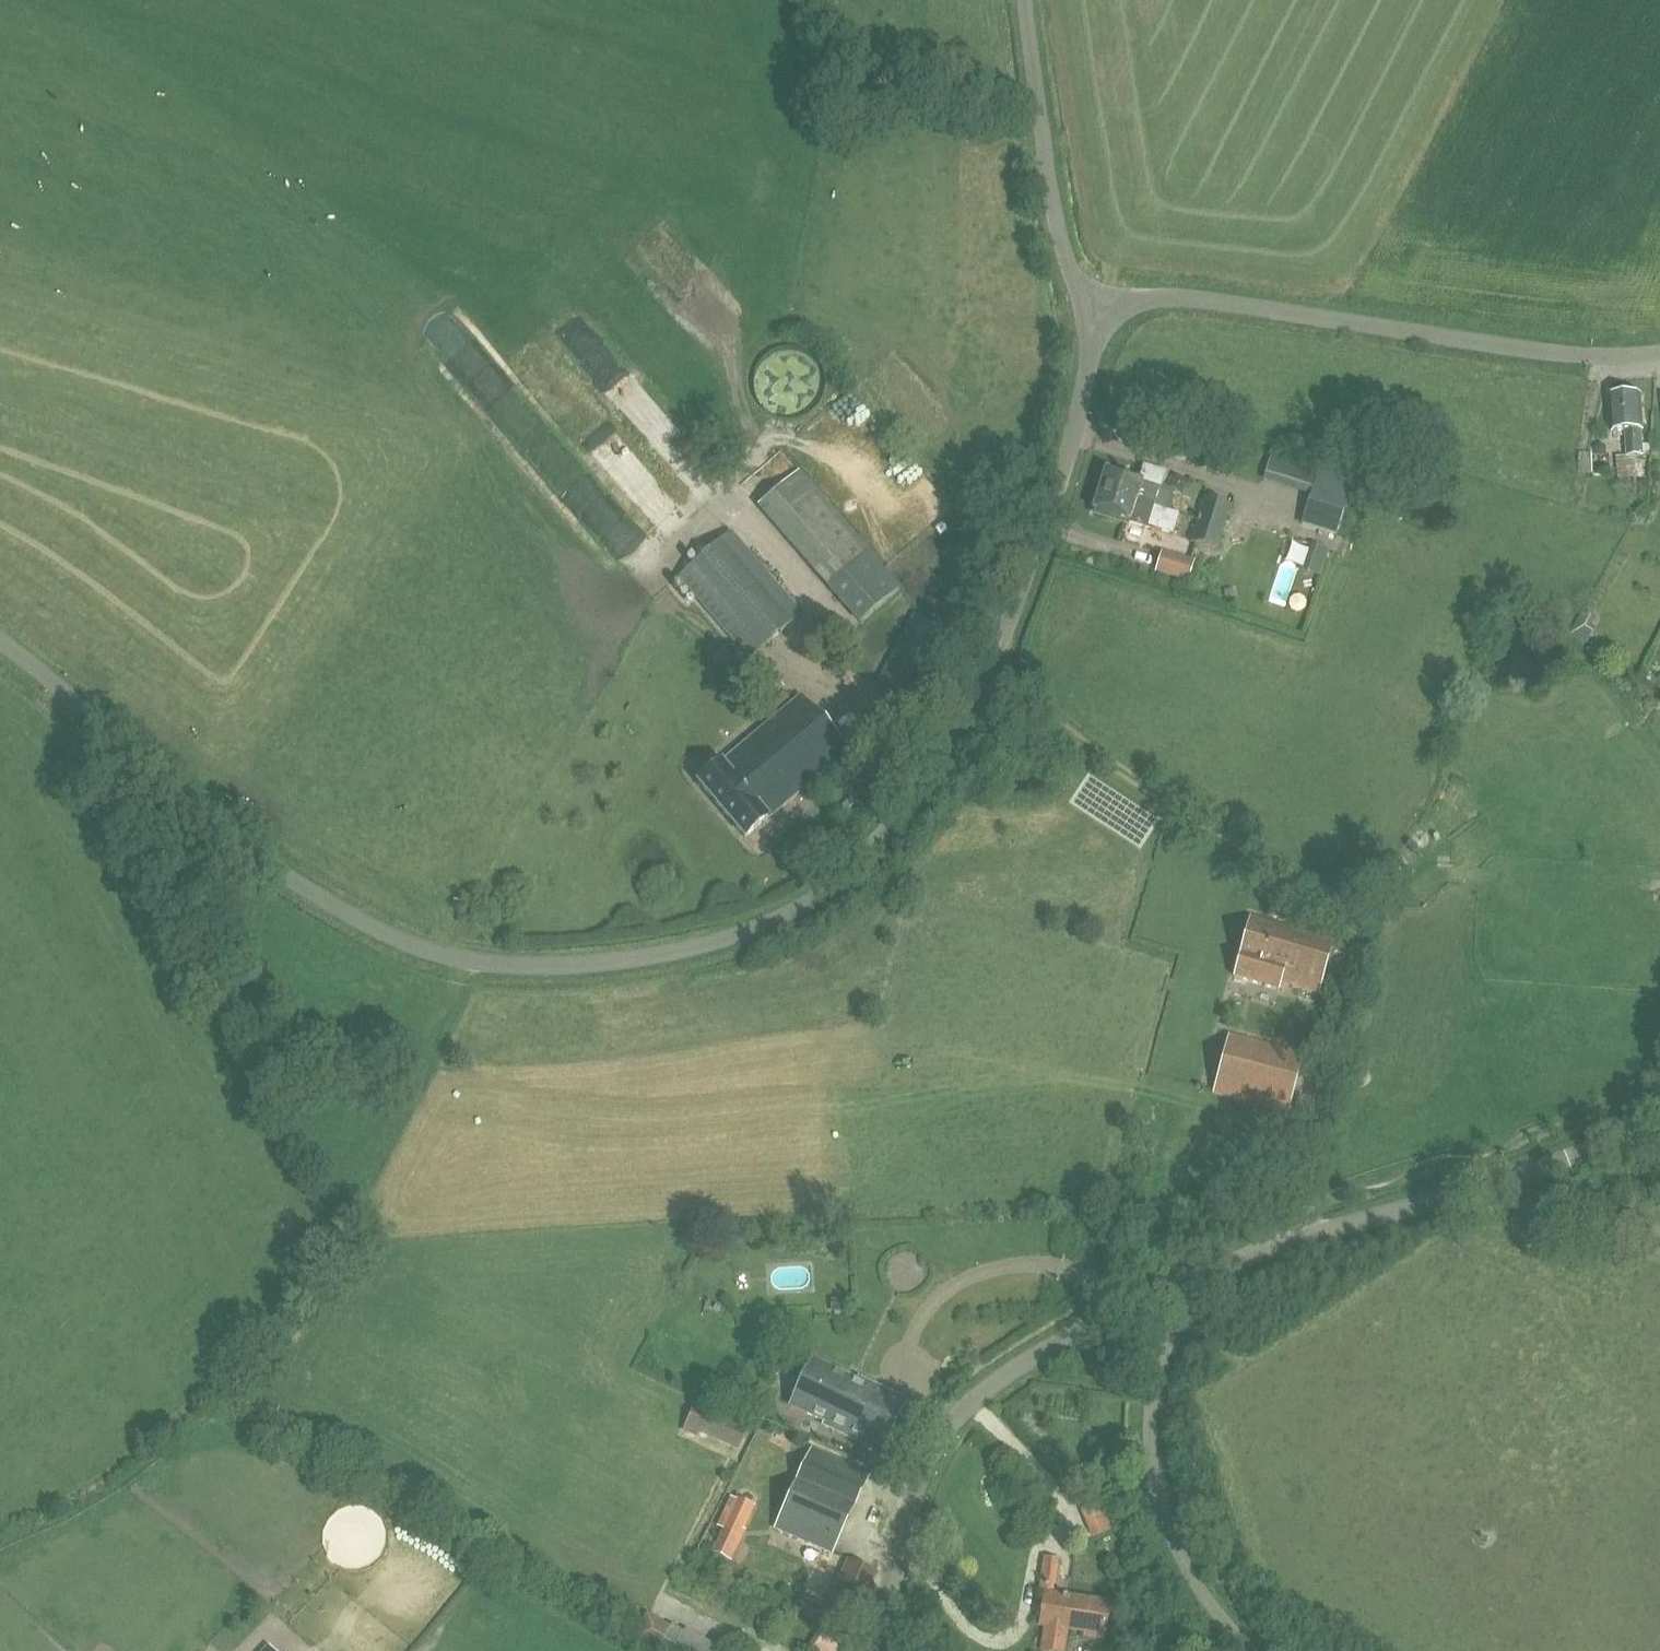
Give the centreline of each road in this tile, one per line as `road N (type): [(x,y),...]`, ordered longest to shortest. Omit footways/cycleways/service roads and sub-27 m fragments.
road 1 (unclassified): [(0,647),(321,902),(391,938),(503,967),(562,969),(700,948),(765,927),(864,865),(981,697),(1013,626),(1088,365),(1087,310)]
road 2 (track): [(1277,1248),(1352,964),(1349,925),(1338,907),(1300,878),(989,679)]
road 3 (unclassified): [(865,1650),(921,1479),(953,1421),(1001,1375),(1190,1276)]
road 4 (unclassified): [(1087,310),(1208,301),(1593,356)]
road 5 (unclassified): [(1190,1276),(1558,1161),(1659,1116)]
road 6 (unclassified): [(1250,1650),(1185,1573),(1151,1447),(1157,1379),(1190,1276)]
road 7 (unclassified): [(1087,310),(1056,236),(1026,0)]

